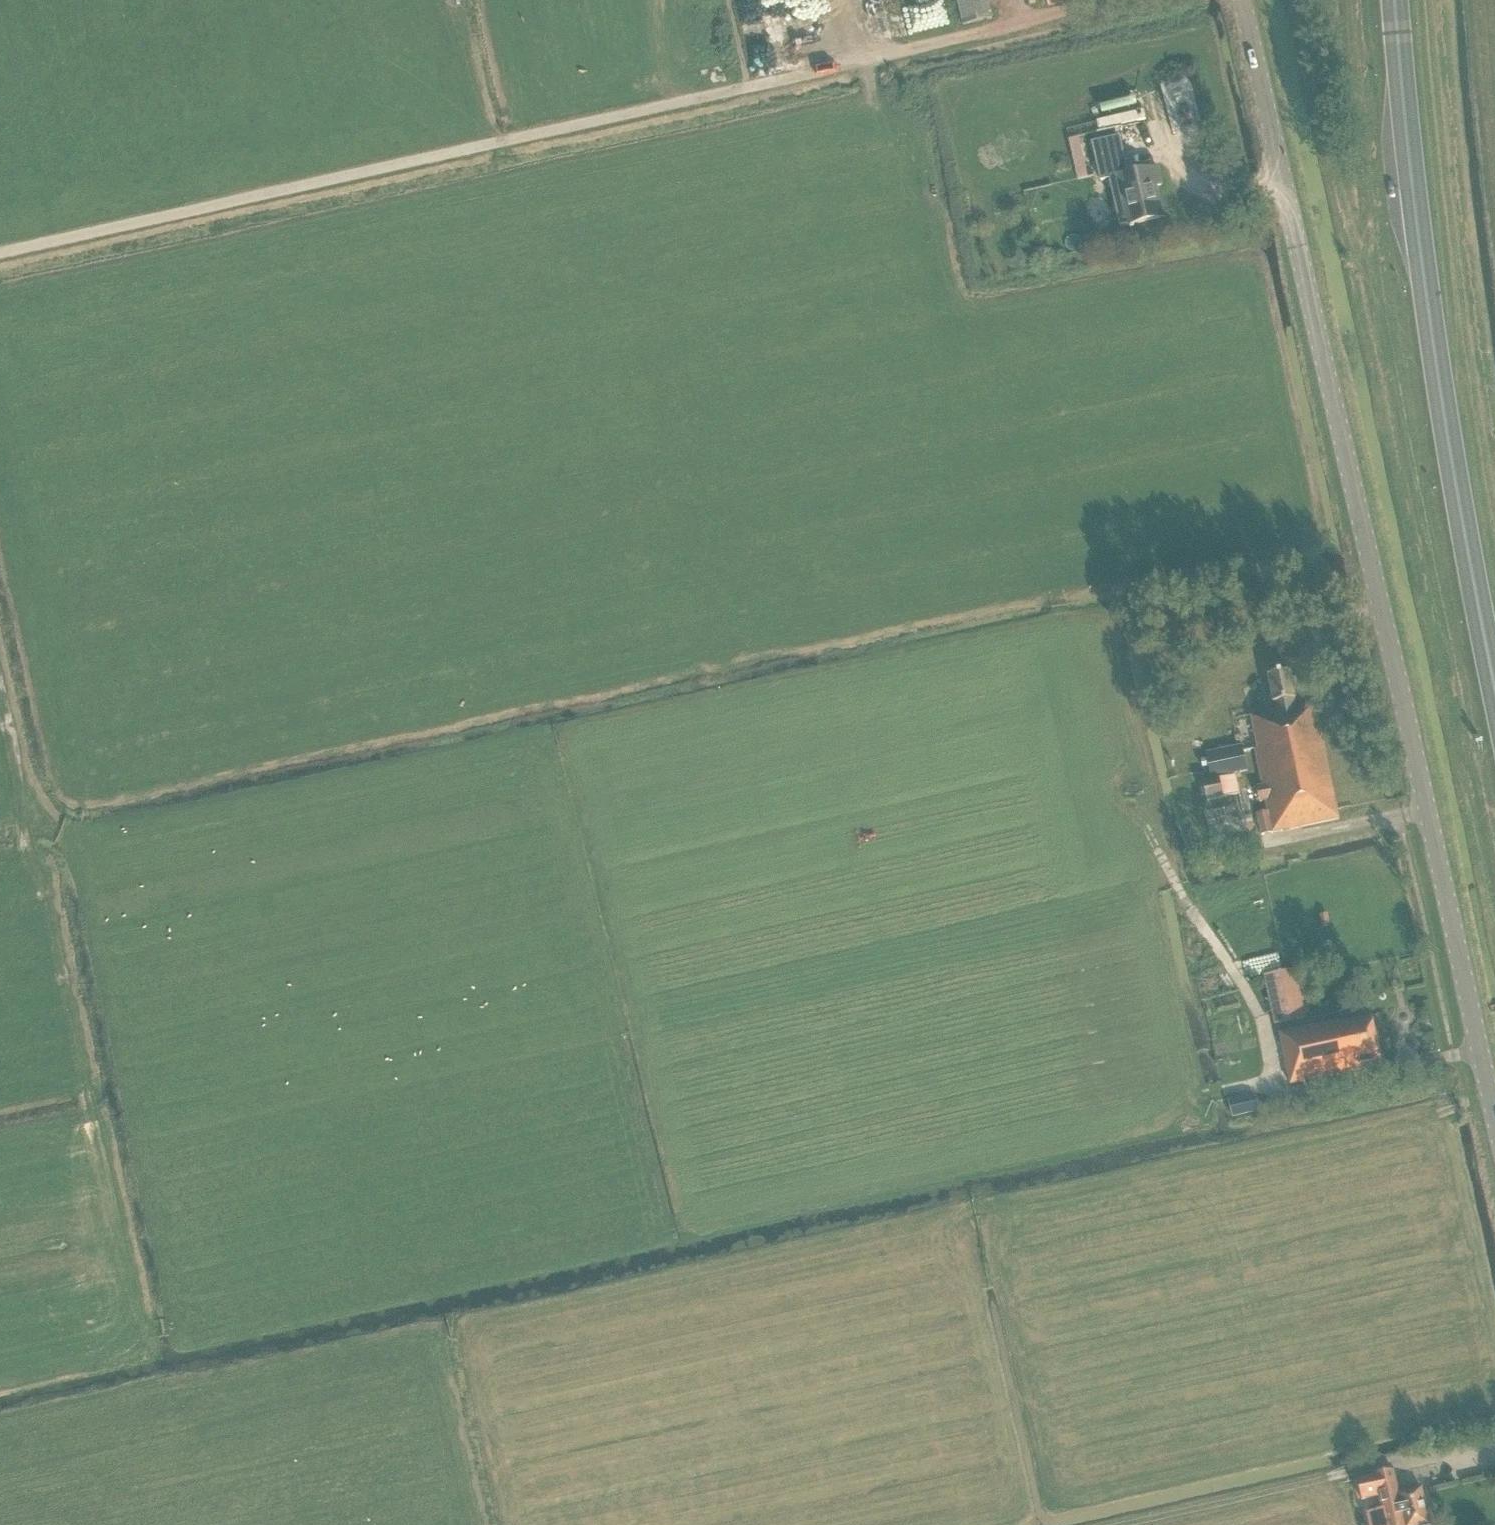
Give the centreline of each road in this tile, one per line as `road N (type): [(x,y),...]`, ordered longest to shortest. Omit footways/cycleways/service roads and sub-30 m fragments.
road 1 (tertiary): [(1494,1113),(1245,0)]
road 2 (trunk): [(1494,697),(1440,414),(1394,0)]

